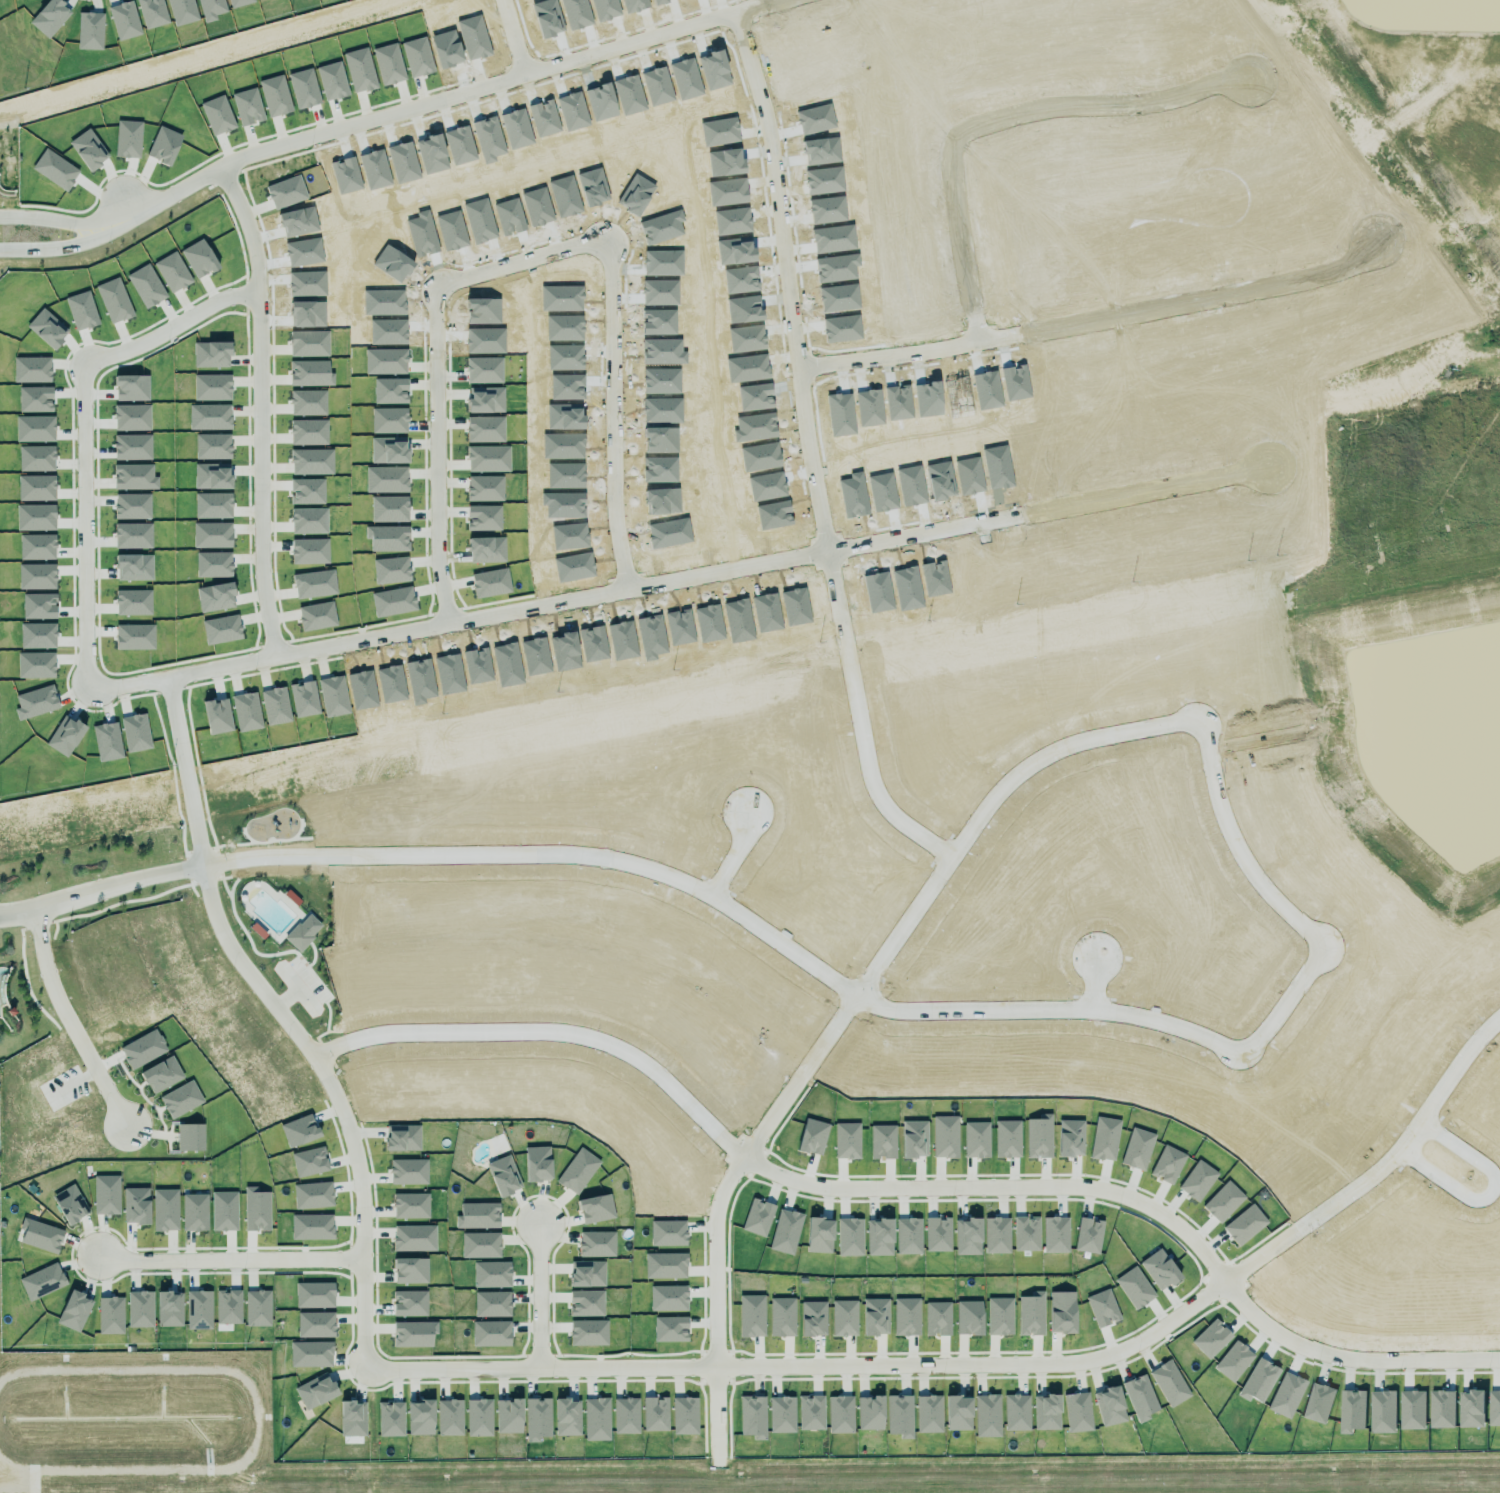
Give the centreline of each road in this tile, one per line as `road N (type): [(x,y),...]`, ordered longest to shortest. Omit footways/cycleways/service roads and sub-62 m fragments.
road 1 (residential): [(368,1366),(1076,1366),(1126,1350),(1223,1282),(1269,1330),(1329,1359),(1499,1362)]
road 2 (residential): [(714,1371),(714,1219),(741,1157),(816,1189),(1101,1190),(1169,1222),(1223,1282)]
road 3 (residential): [(205,863),(603,858),(708,893),(857,997)]
road 4 (residential): [(140,217),(256,155),(738,12)]
road 5 (residential): [(1256,875),(1223,811),(1200,732),(1172,722),(1068,744),(1007,782),(857,997)]
road 6 (residential): [(857,997),(933,1013),(1134,1013),(1222,1046),(1252,1047),(1316,964),(1317,951),(1315,937),(1256,875)]
road 7 (residential): [(804,371),(953,350),(1340,272),(1369,259),(1376,241)]
road 8 (residential): [(631,590),(618,475),(614,260),(591,243),(457,281),(444,291),(442,343)]
road 9 (residential): [(738,12),(770,112),(827,549)]
road 10 (residential): [(205,863),(221,936),(315,1061),(345,1126),(356,1168),(368,1366)]
road 11 (residential): [(978,345),(951,166),(962,130),(1032,109),(1160,98),(1252,75)]
road 12 (residential): [(101,685),(91,642),(91,368),(262,291)]
road 13 (residential): [(226,167),(253,227),(262,275),(268,572),(282,654)]
road 14 (residential): [(741,1157),(632,1053),(566,1032),(391,1030),(315,1061)]
road 15 (residential): [(827,549),(1270,466)]
road 16 (residential): [(1223,1282),(1398,1153),(1476,1038),(1499,1018)]
road 17 (residential): [(827,549),(456,622)]
road 18 (residential): [(953,853),(892,814),(876,792),(827,549)]
road 19 (residential): [(0,250),(71,248),(140,217),(0,218)]
road 20 (residential): [(456,622),(445,564),(442,343)]
road 21 (residential): [(360,1261),(98,1259)]
road 22 (residential): [(31,910),(47,982),(123,1127)]
road 23 (residential): [(0,913),(205,863)]
road 24 (residential): [(173,676),(205,863)]
road 25 (residential): [(282,654),(101,685)]
road 26 (residential): [(282,654),(456,622)]
road 27 (residential): [(538,1371),(536,1224)]

